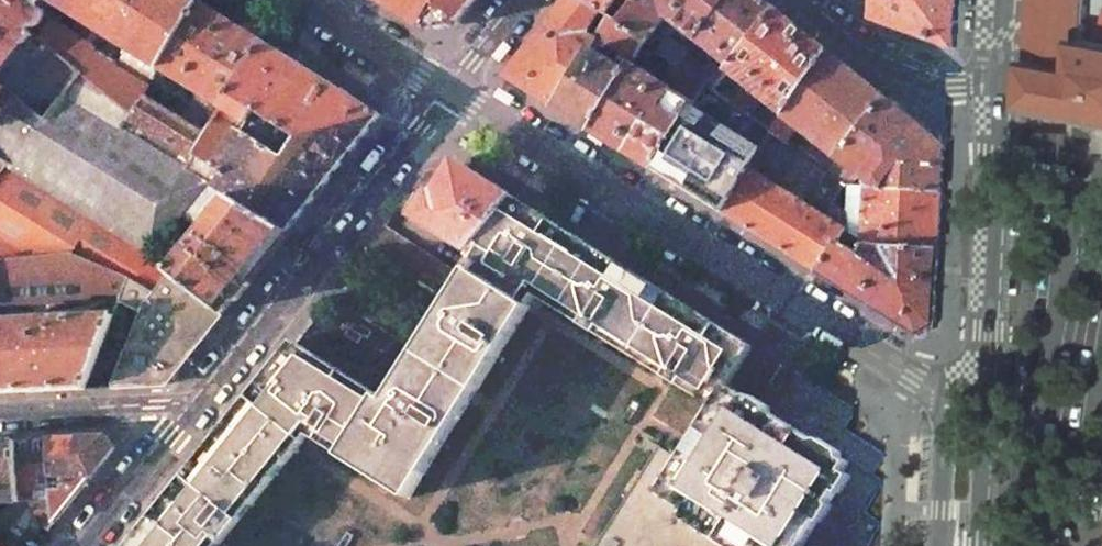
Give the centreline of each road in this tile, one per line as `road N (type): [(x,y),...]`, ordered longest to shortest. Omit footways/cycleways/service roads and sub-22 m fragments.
road 1 (residential): [(449,89),(948,400)]
road 2 (residential): [(193,409),(449,89)]
road 3 (residential): [(982,402),(1000,82)]
road 4 (residential): [(802,0),(863,49),(935,83),(1000,82)]
road 5 (residential): [(0,417),(193,409)]
road 6 (residential): [(88,545),(193,409)]
road 7 (residential): [(304,0),(449,89)]
road 8 (residential): [(948,400),(939,545)]
road 9 (residential): [(980,545),(982,402)]

